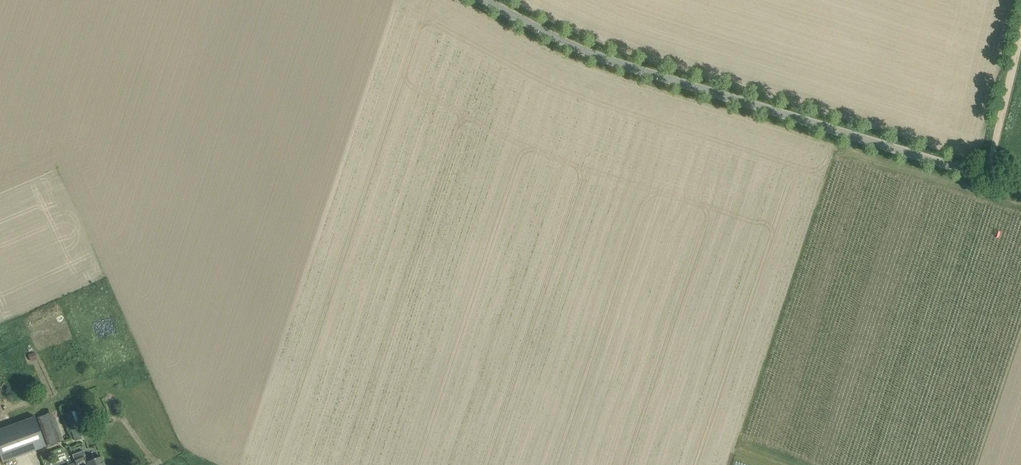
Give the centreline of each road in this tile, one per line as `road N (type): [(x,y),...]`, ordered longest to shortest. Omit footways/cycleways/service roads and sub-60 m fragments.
road 1 (unclassified): [(487,0),(620,62),(991,175)]
road 2 (track): [(991,175),(1020,48)]

